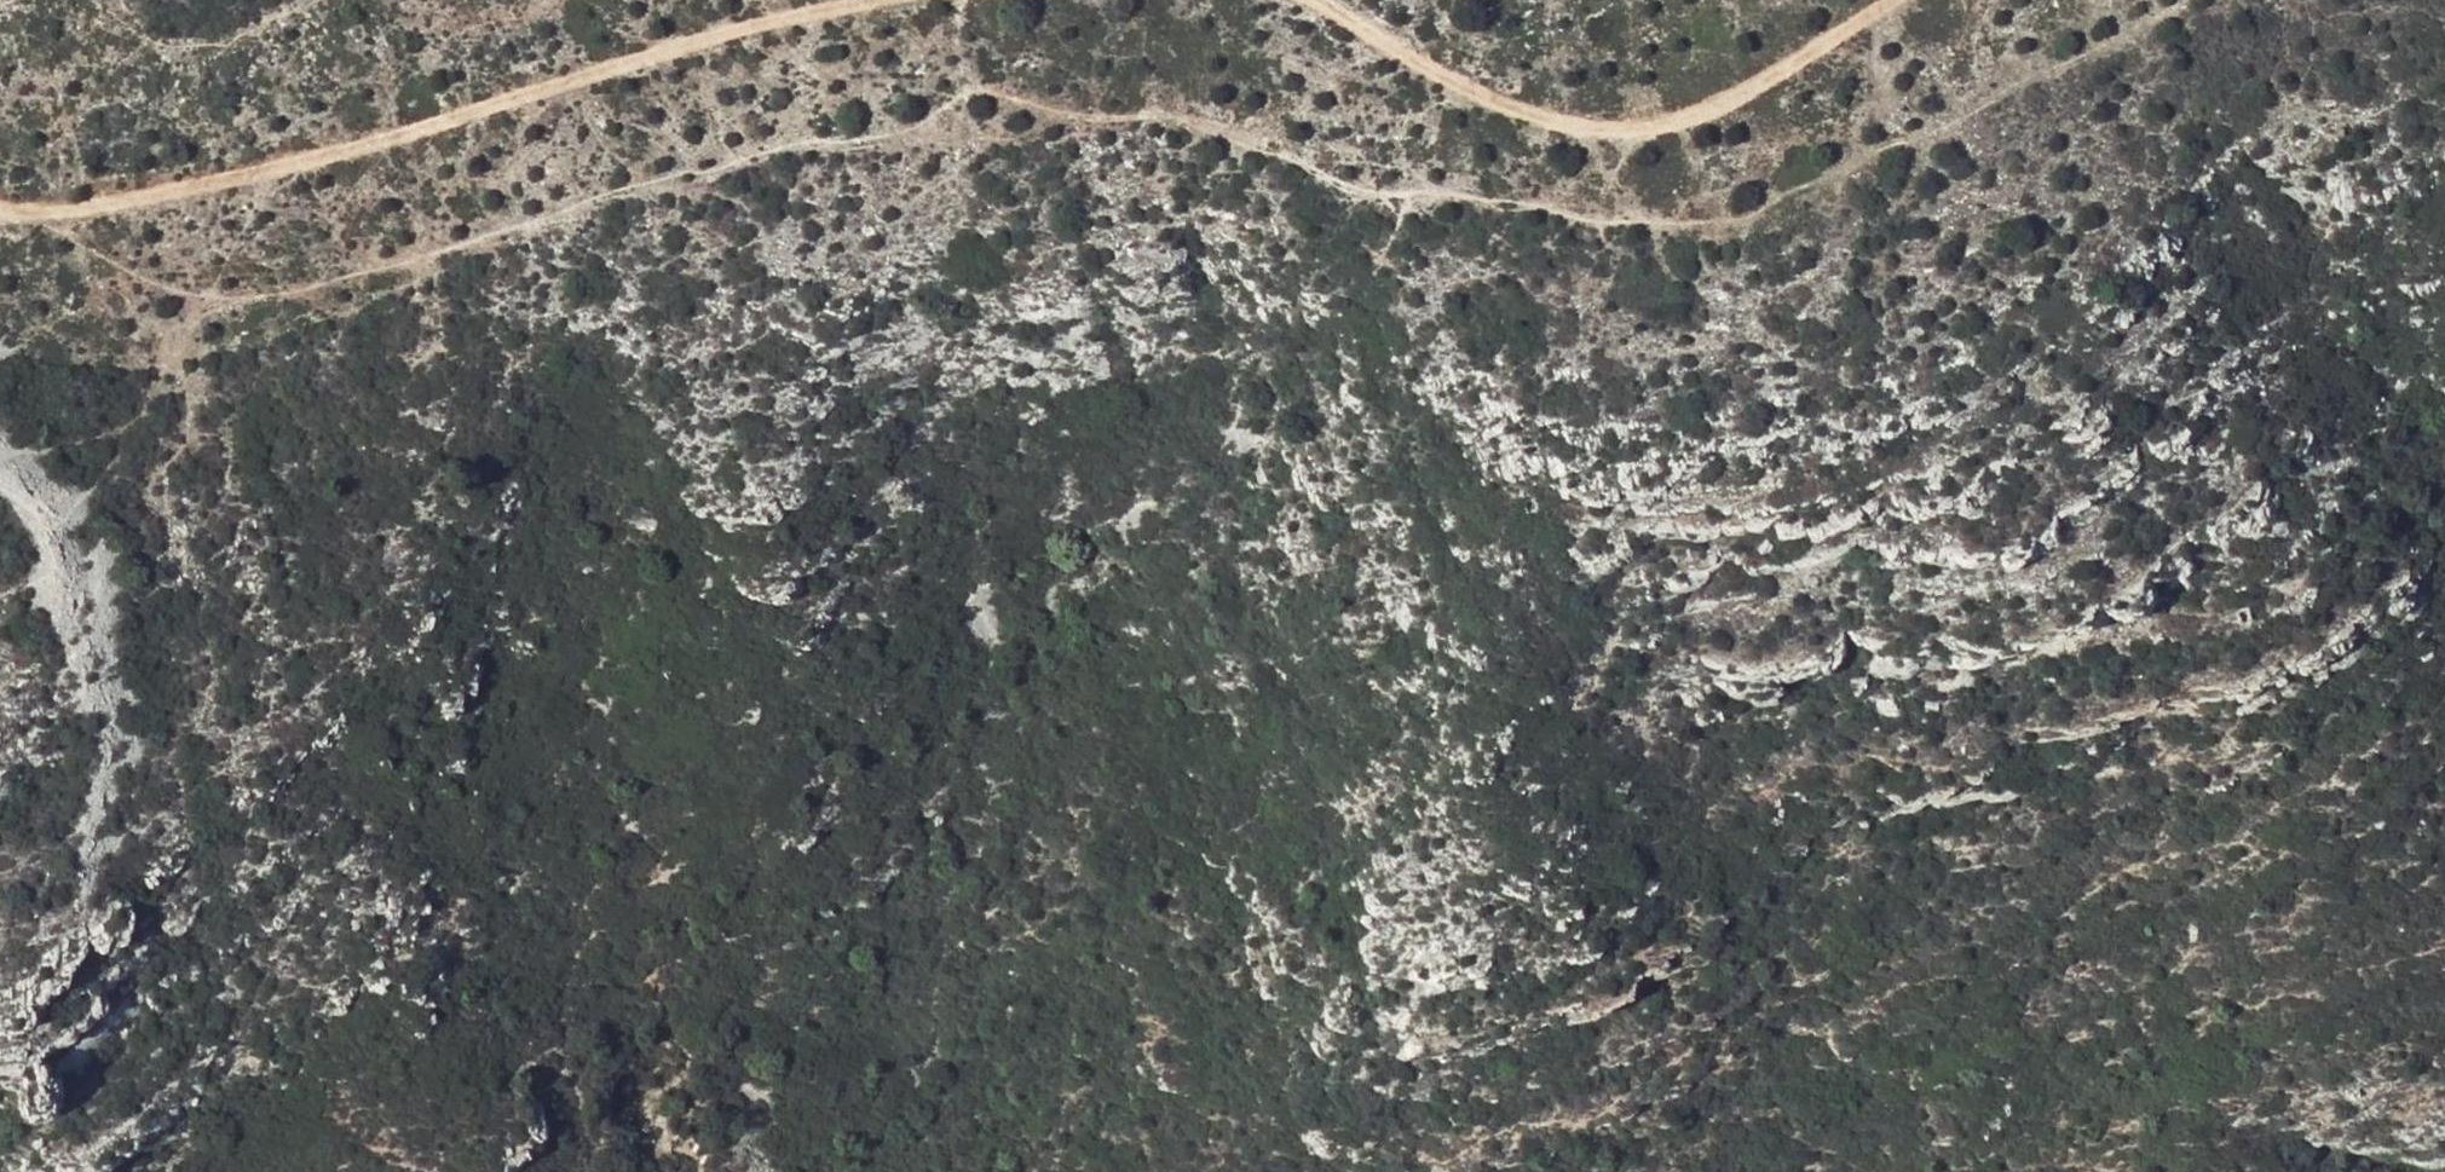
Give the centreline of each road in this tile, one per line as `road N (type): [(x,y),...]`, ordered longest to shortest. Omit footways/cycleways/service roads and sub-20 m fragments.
road 1 (track): [(0,209),(193,200),(892,0)]
road 2 (track): [(1328,0),(1638,142),(1911,0)]

